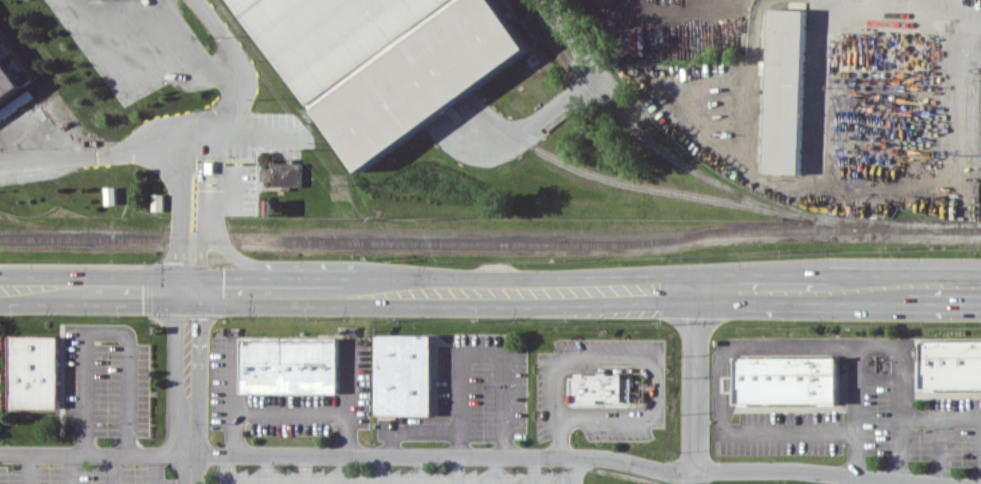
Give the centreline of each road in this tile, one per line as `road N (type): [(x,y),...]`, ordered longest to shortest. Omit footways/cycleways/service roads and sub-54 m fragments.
road 1 (primary): [(354,292),(696,291)]
road 2 (residential): [(188,291),(192,483)]

